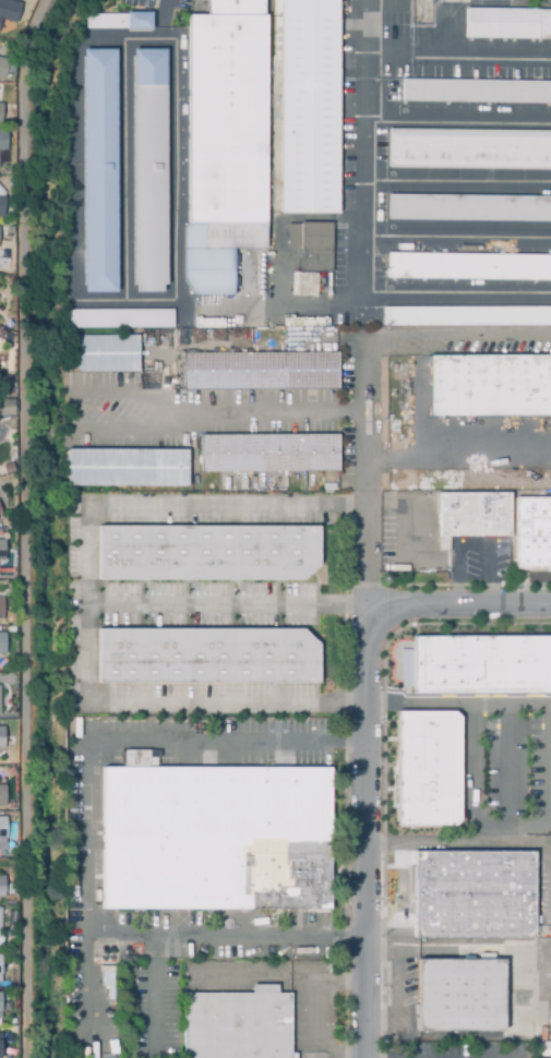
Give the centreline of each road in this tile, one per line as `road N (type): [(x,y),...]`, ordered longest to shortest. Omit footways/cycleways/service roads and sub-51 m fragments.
road 1 (residential): [(366,336),(368,1057)]
road 2 (residential): [(371,608),(550,606)]

